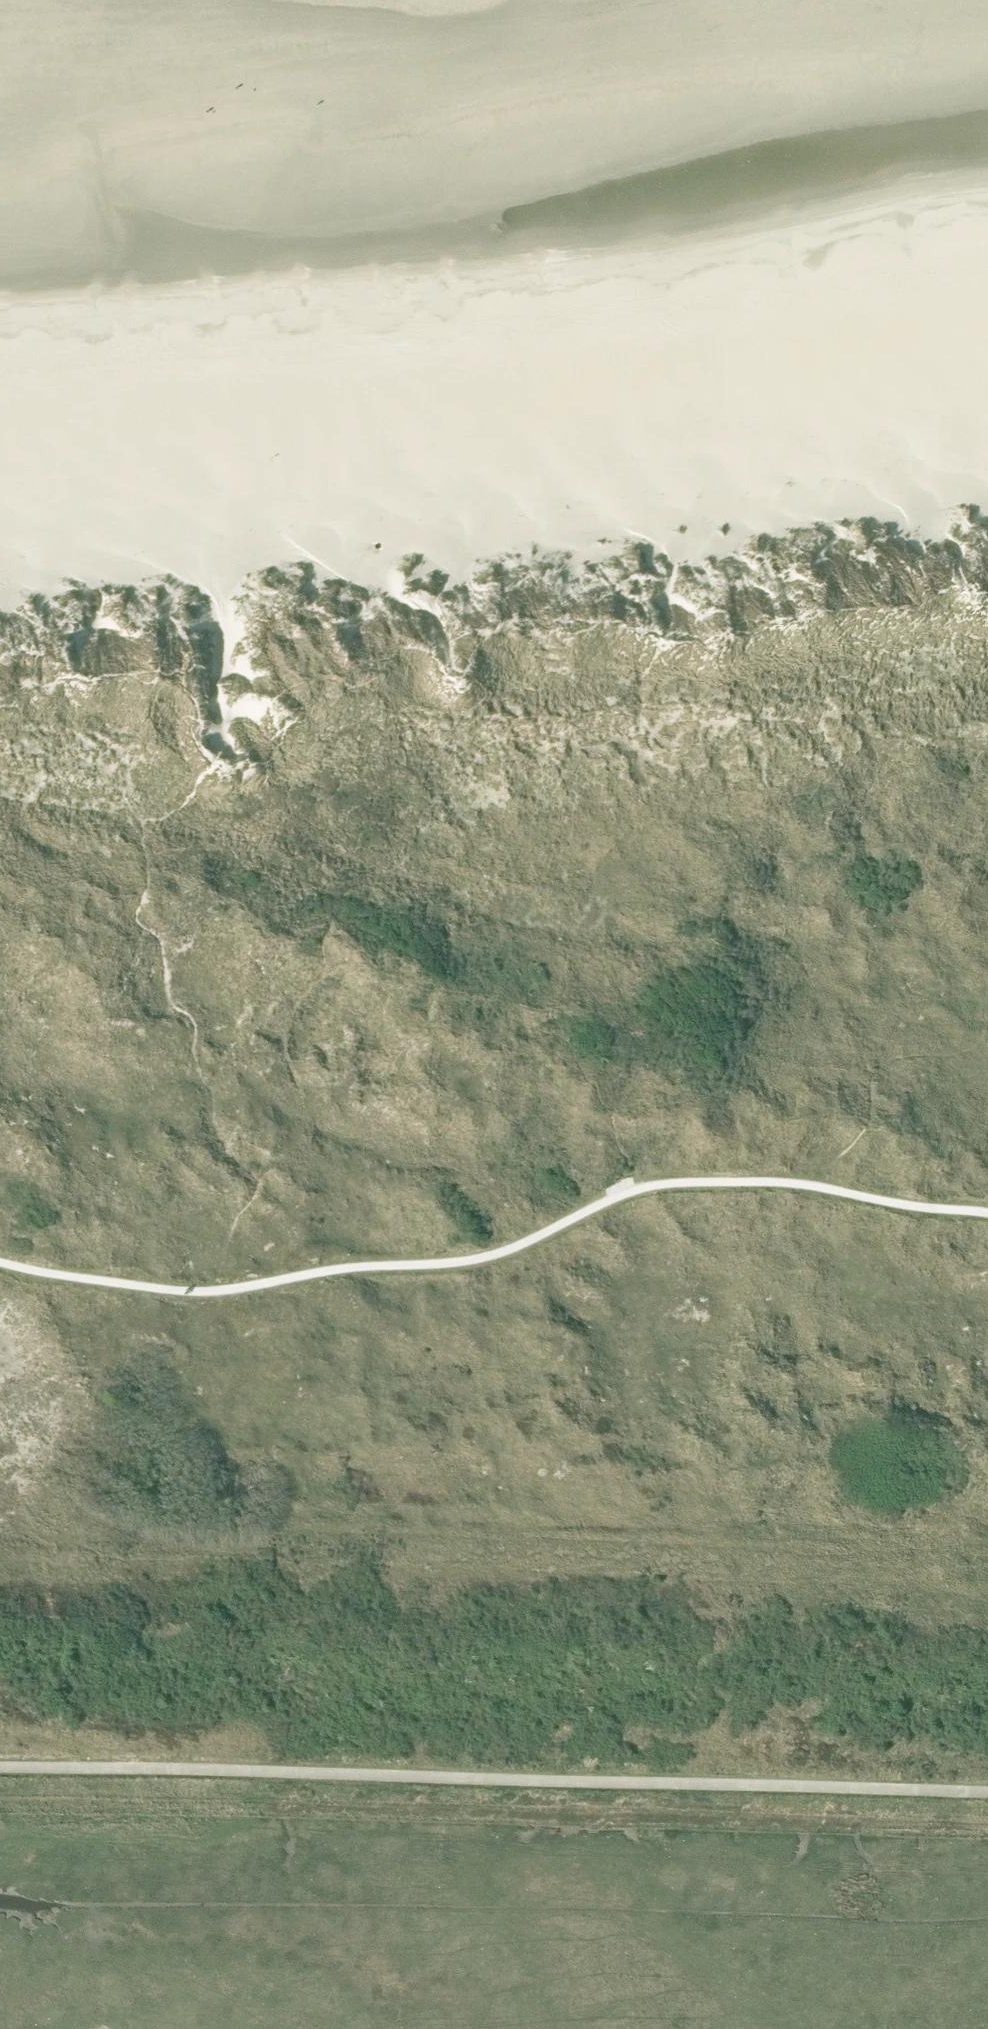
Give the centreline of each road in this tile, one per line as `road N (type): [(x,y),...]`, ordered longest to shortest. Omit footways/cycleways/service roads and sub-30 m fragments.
road 1 (track): [(0,1799),(525,1807),(987,1828)]

